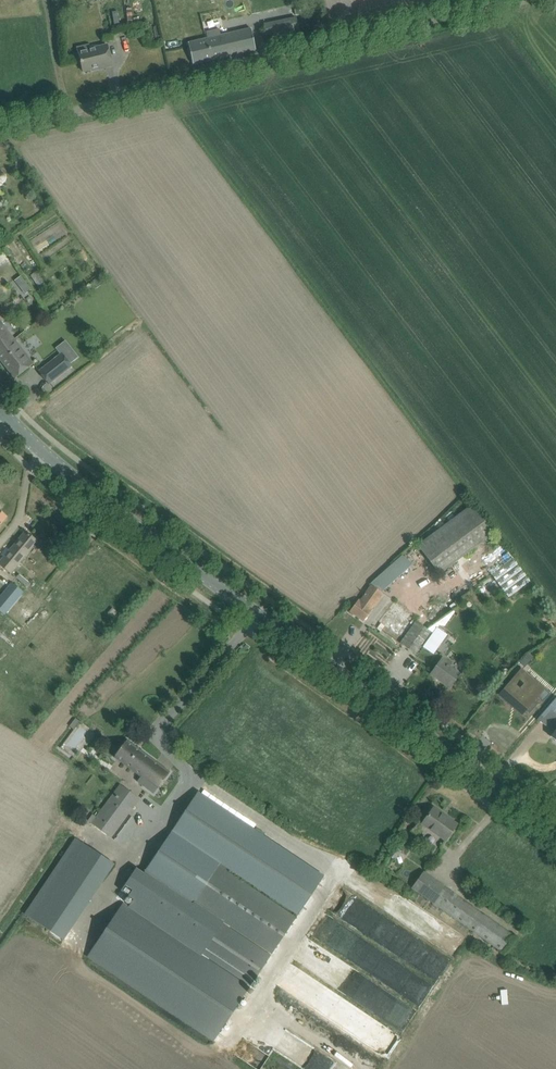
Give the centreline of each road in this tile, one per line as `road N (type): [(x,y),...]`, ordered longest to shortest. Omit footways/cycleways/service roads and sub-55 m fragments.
road 1 (secondary): [(555,829),(96,499),(0,409)]
road 2 (unclassified): [(0,132),(528,0)]

